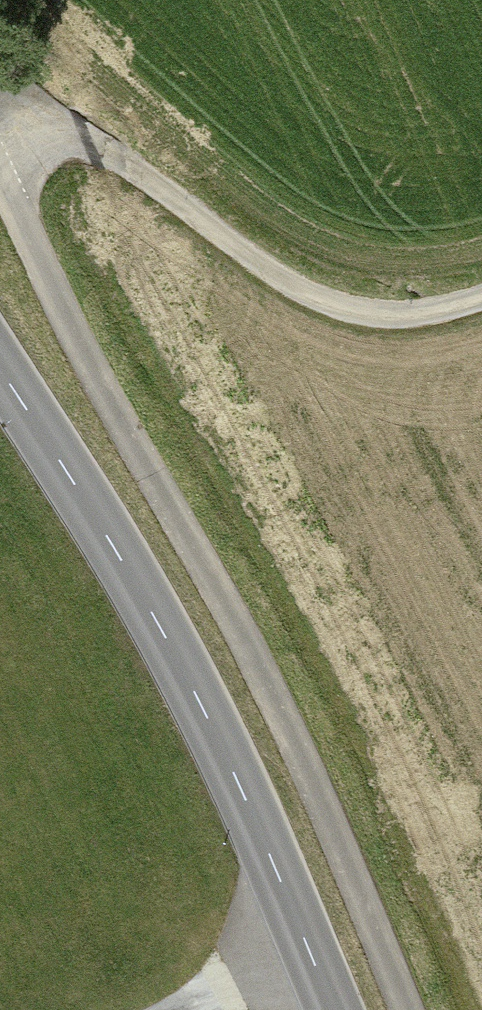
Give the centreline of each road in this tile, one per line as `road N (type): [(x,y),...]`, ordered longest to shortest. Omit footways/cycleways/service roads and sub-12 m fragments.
road 1 (tertiary): [(331,1009),(209,721),(153,614),(0,367)]
road 2 (track): [(0,124),(107,147),(289,267),(385,308),(481,294)]
road 3 (track): [(182,1009),(309,957)]

